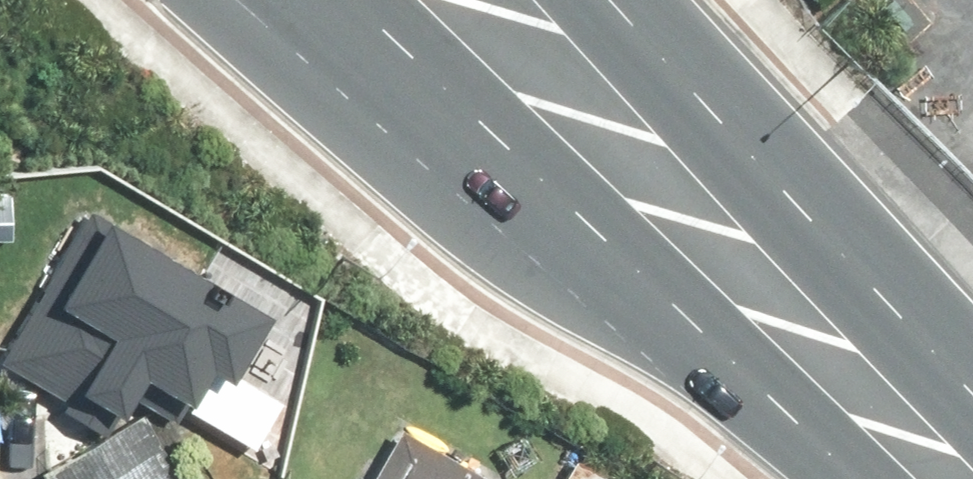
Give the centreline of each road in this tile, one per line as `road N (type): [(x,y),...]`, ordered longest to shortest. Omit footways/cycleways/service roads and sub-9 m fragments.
road 1 (primary): [(843,361),(455,93)]
road 2 (primary): [(583,0),(643,67),(843,361)]
road 3 (motorway): [(455,93),(302,0)]
road 4 (primary): [(843,361),(958,478)]
road 5 (primary): [(455,93),(360,0)]

